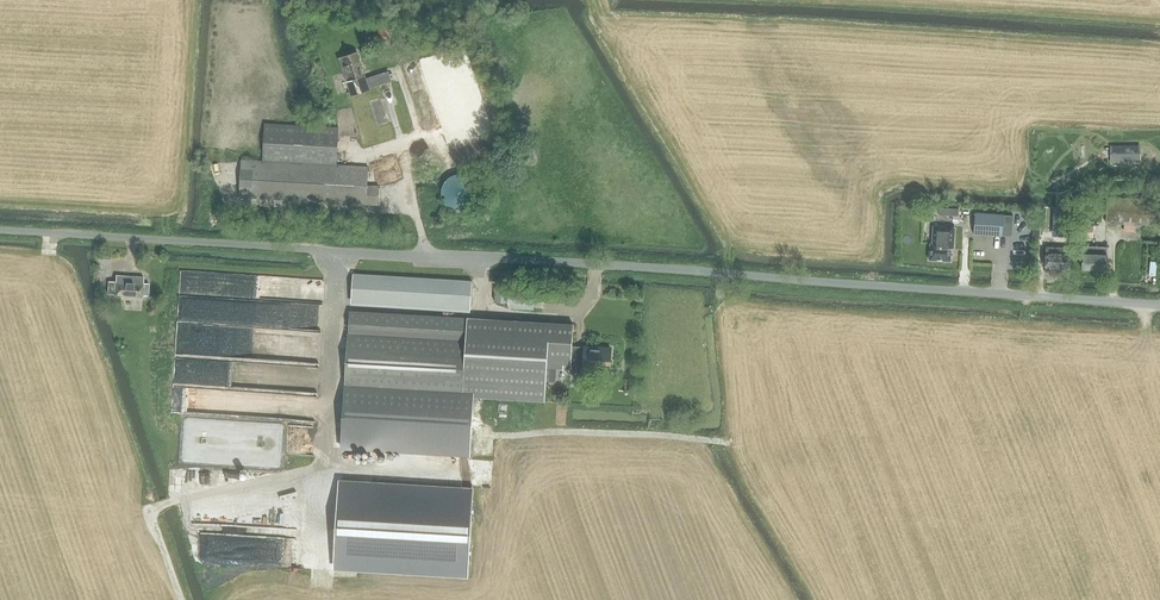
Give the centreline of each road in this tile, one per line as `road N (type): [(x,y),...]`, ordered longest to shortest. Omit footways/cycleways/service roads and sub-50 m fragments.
road 1 (unclassified): [(1159,305),(0,230)]
road 2 (track): [(729,443),(582,433),(482,436),(479,476),(459,475)]
road 3 (track): [(182,599),(152,527),(156,508),(327,468)]

